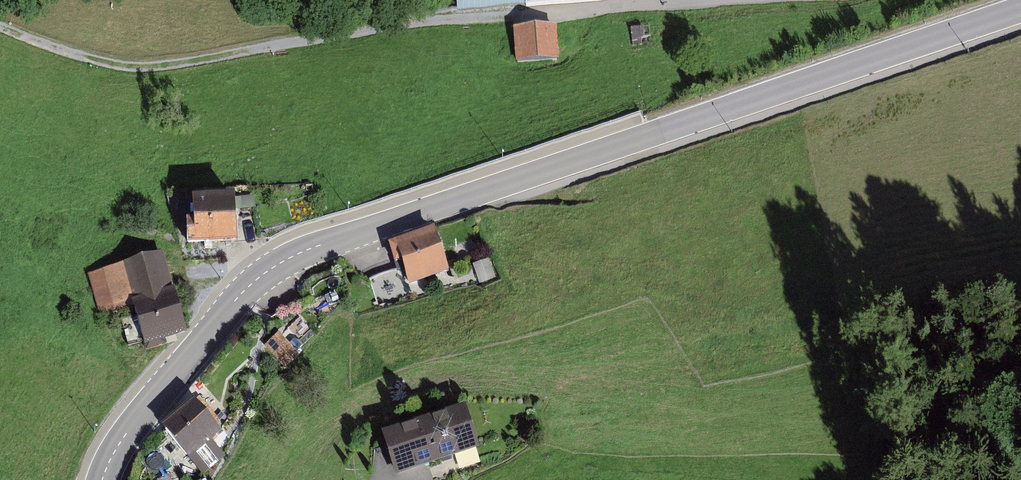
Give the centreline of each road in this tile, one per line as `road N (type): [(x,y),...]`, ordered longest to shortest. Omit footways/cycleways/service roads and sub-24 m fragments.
road 1 (tertiary): [(1020,10),(295,256),(224,314),(103,479)]
road 2 (track): [(491,14),(419,19),(164,66),(89,57),(0,25)]
road 3 (unclassified): [(669,0),(491,14)]

